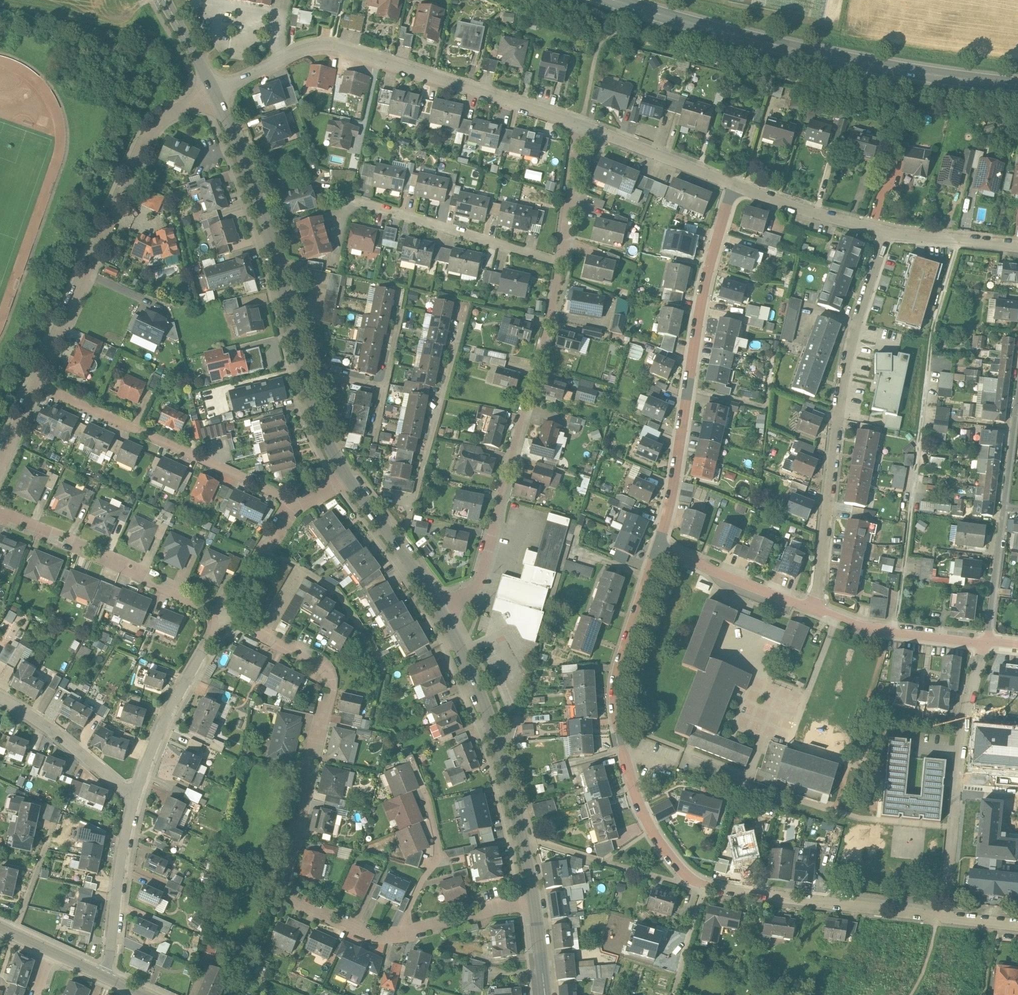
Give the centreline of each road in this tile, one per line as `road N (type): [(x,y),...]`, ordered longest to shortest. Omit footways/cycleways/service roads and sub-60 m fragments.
road 1 (residential): [(944,917),(703,891),(652,829),(612,733),(613,671),(657,547)]
road 2 (residential): [(229,617),(311,655),(332,677),(291,885),(332,916),(400,934)]
road 3 (secondary): [(618,0),(877,67),(1017,89)]
road 4 (residential): [(214,92),(325,46),(581,122)]
road 5 (residential): [(888,231),(848,366),(815,608)]
road 6 (residential): [(561,262),(481,577),(440,609)]
road 7 (residential): [(657,547),(689,413),(702,299),(735,184)]
road 8 (residential): [(35,384),(153,131),(214,92)]
road 9 (residential): [(307,371),(270,232),(214,92)]
road 10 (residential): [(982,644),(959,762),(946,902)]
road 11 (residential): [(0,510),(229,617)]
road 12 (residential): [(521,837),(495,736),(440,609)]
road 13 (residential): [(561,262),(339,194)]
road 14 (residential): [(465,330),(399,549)]
road 15 (residential): [(297,505),(93,411)]
road 16 (residential): [(135,798),(106,977)]
road 17 (residential): [(815,608),(865,627),(982,644)]
road 18 (residential): [(135,798),(0,695)]
road 19 (residential): [(657,547),(815,608)]
road 20 (residential): [(581,122),(735,184)]
road 21 (residential): [(204,651),(135,798)]
road 22 (residential): [(735,184),(888,231)]
road 23 (residential): [(425,791),(439,851),(400,934)]
road 24 (residential): [(581,122),(561,262)]
road 25 (residential): [(400,934),(535,901)]
road 26 (residential): [(989,644),(1004,506)]
road 27 (residential): [(297,505),(256,557),(229,617)]
road 28 (residential): [(888,231),(1017,247)]

